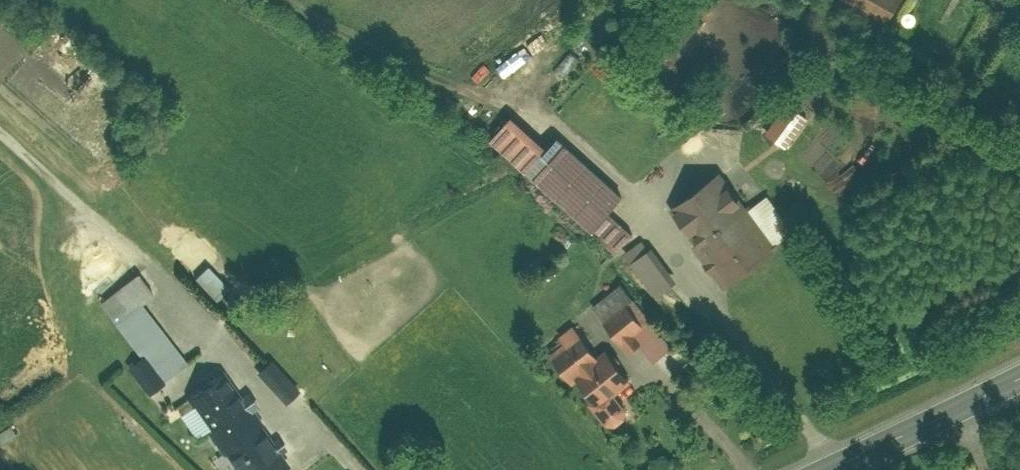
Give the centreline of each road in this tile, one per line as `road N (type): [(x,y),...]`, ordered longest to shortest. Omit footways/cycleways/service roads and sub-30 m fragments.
road 1 (secondary): [(1019,378),(826,469)]

